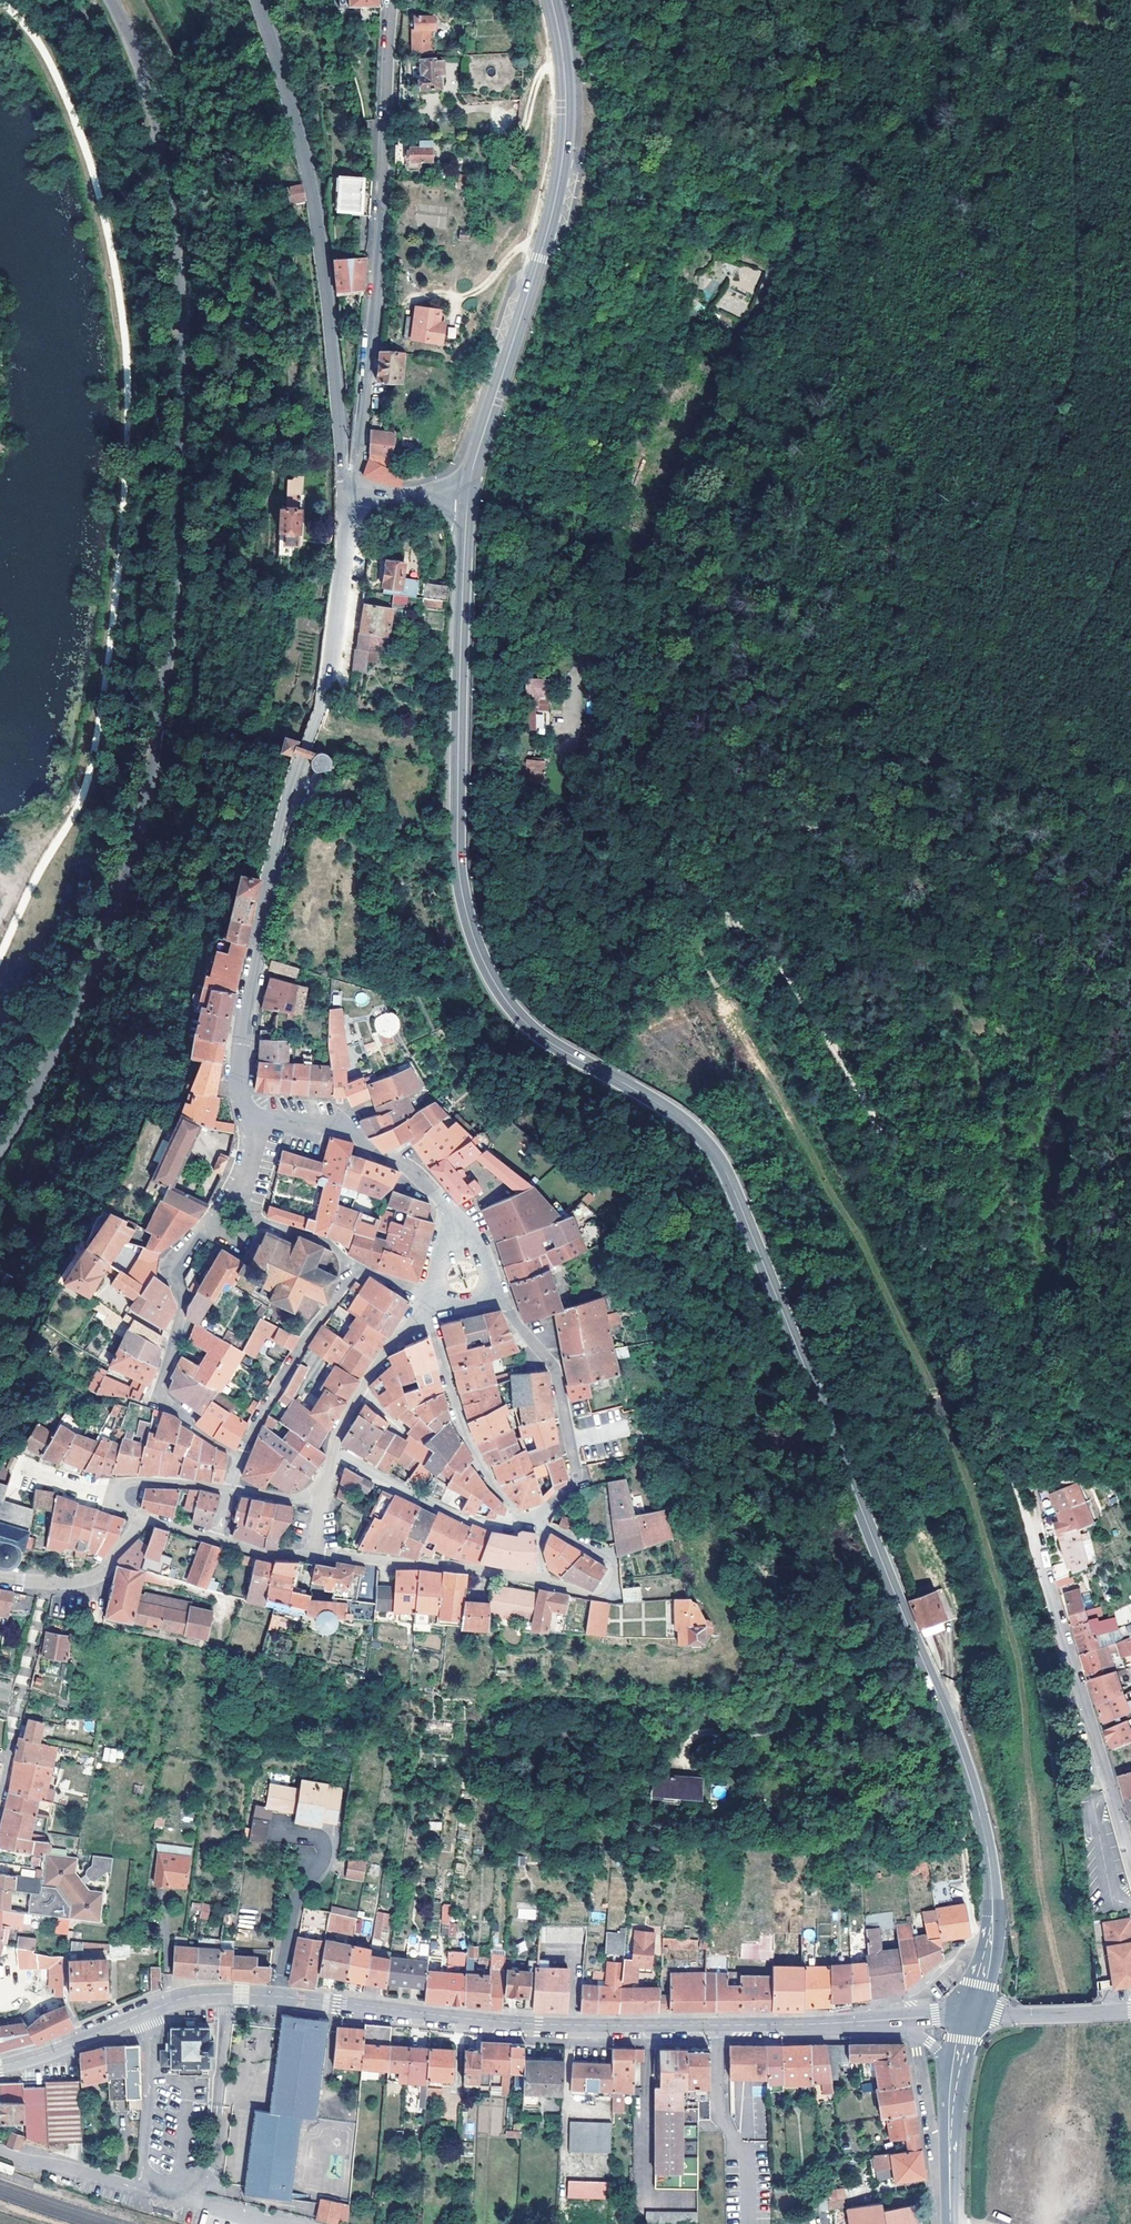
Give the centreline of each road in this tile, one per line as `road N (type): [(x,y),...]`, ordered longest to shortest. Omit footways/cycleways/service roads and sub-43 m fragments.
road 1 (tertiary): [(967,2018),(992,1942),(979,1815),(724,1163),(682,1117),(528,1025),(495,984),(474,940),(456,810),(467,501)]
road 2 (tertiary): [(0,1136),(133,817),(163,668),(182,320),(153,117),(111,0)]
road 3 (track): [(741,1031),(898,1321),(966,1498),(999,1616),(1063,1985),(1065,2038)]
road 4 (track): [(730,913),(797,991),(867,1107),(1033,1534)]
road 5 (track): [(1079,312),(1077,363),(1008,584),(997,607),(977,619),(947,759),(1010,783),(1043,782),(1130,857)]
road 6 (tertiary): [(224,1995),(539,2026),(899,2021)]
road 7 (track): [(831,0),(820,94),(796,194),(750,333),(684,481),(635,625)]
road 8 (tertiary): [(467,501),(559,182),(565,79),(549,0)]
road 9 (tertiary): [(349,494),(306,167),(259,0)]
road 10 (residential): [(349,494),(378,276),(392,0)]
road 11 (residential): [(249,1118),(236,1074),(241,1017),(302,755)]
road 12 (residential): [(1130,1871),(1033,1534)]
road 13 (track): [(635,625),(617,663),(622,778),(652,842),(730,913)]
road 14 (track): [(1079,312),(1082,0)]
road 15 (residential): [(541,1526),(548,1504),(573,1483),(554,1369),(523,1335),(505,1298),(483,1290)]
road 16 (residential): [(249,1118),(352,1135),(434,1197),(459,1254)]
road 17 (residential): [(303,750),(328,667),(349,494)]
road 18 (residential): [(425,1306),(457,1416),(518,1523)]
road 19 (residential): [(174,1264),(180,1308),(162,1402),(239,1459)]
road 20 (residential): [(538,1581),(314,1554)]
road 21 (residential): [(352,1266),(258,1414),(239,1459)]
road 22 (residential): [(197,2205),(224,1995)]
road 23 (residential): [(332,1451),(439,1508),(494,1526),(518,1523)]
road 24 (residential): [(538,1581),(597,1594),(612,1579),(606,1557),(541,1526)]
road 25 (residential): [(141,2014),(149,2093),(140,2188)]
road 26 (residential): [(425,1306),(363,1384),(332,1451)]
road 27 (residential): [(146,1524),(85,1586),(0,1576)]
road 28 (tertiary): [(967,2018),(1130,2010)]
road 29 (tertiary): [(951,2223),(958,2072)]
road 30 (tertiary): [(0,2066),(141,2014)]
road 31 (residential): [(140,2188),(0,2152)]
road 32 (residential): [(352,1266),(322,1240),(228,1207)]
road 33 (residential): [(229,1491),(140,1483),(108,1493)]

